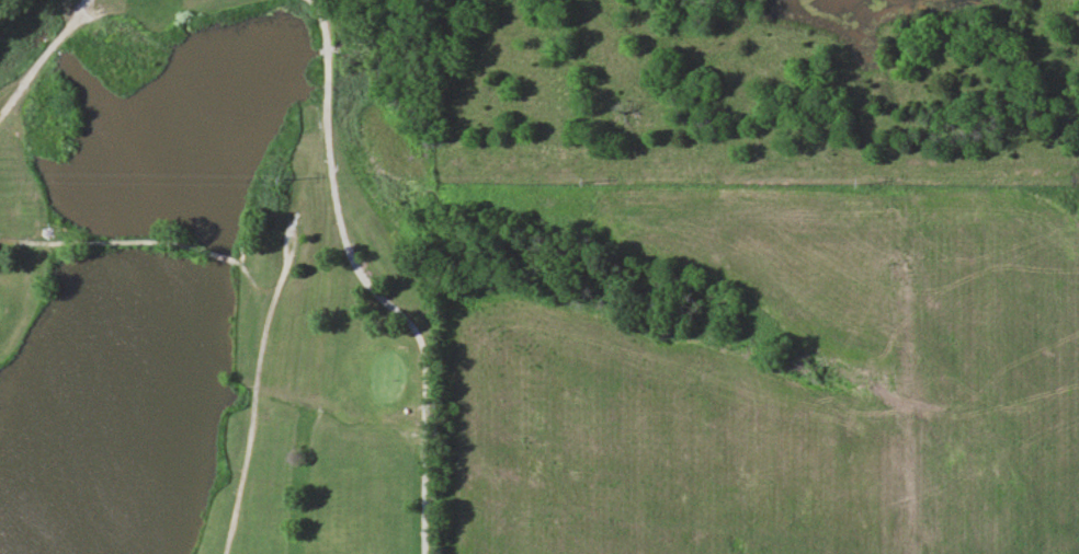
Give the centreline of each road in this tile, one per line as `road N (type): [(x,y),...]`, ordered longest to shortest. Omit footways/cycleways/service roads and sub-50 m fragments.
road 1 (residential): [(422,553),(420,337),(353,273),(342,238)]
road 2 (residential): [(342,238),(326,159),(321,41),(309,0)]
road 3 (residential): [(113,0),(87,8),(0,106)]

